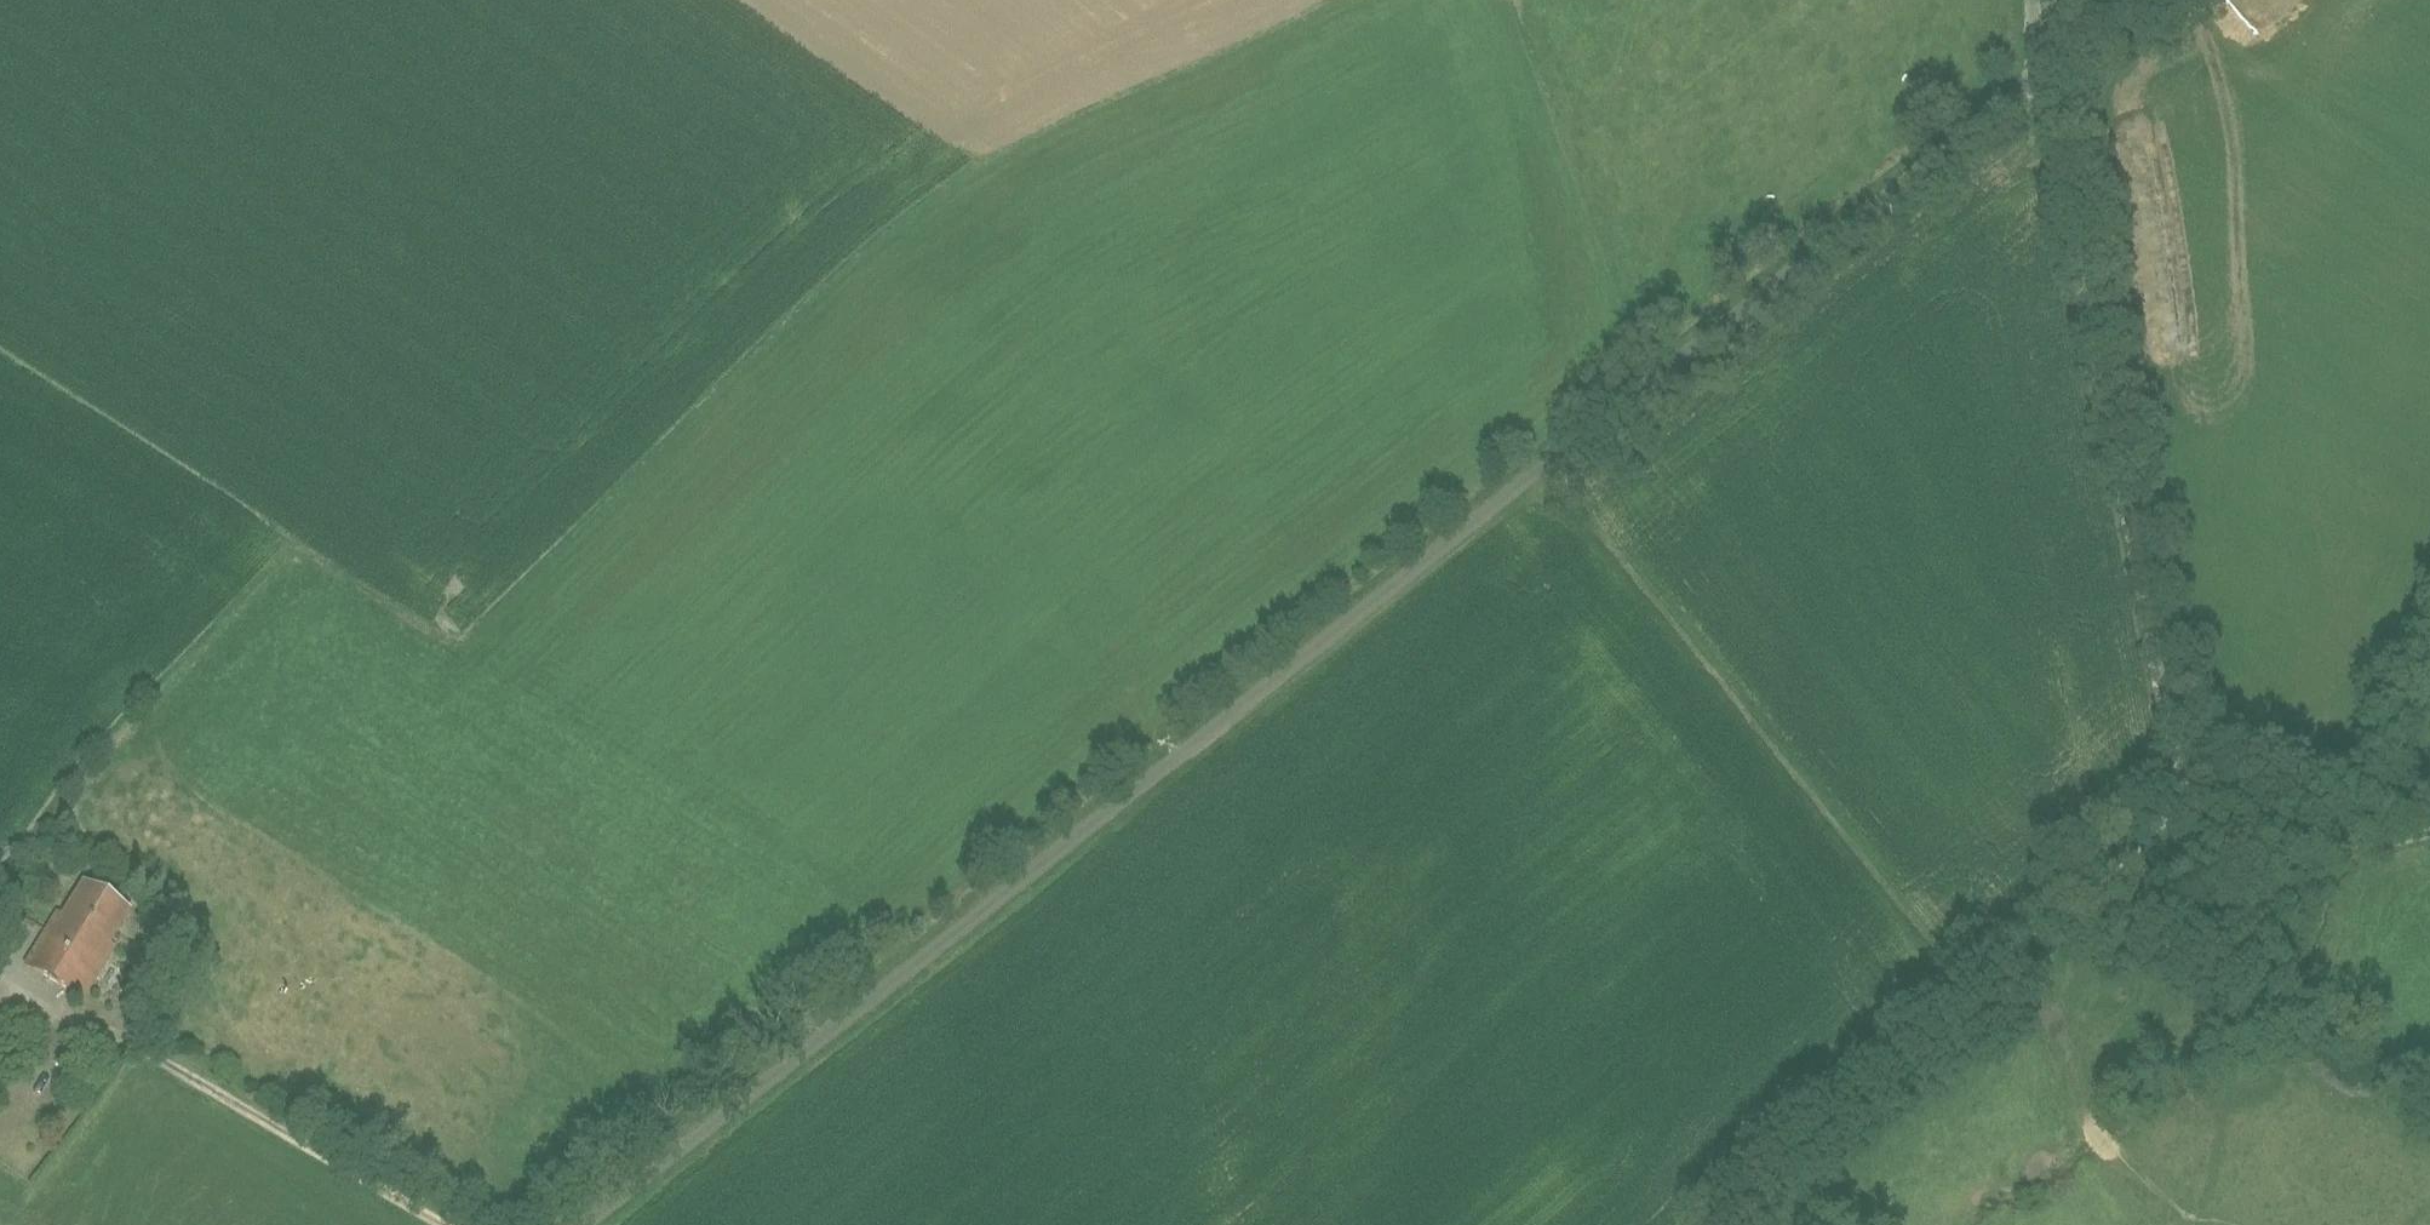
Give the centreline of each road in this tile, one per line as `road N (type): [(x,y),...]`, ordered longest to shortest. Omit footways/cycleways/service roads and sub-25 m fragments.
road 1 (residential): [(2135,0),(585,1224)]
road 2 (track): [(2033,81),(2193,787),(2211,827),(2281,848),(2429,837)]
road 3 (track): [(445,1224),(92,1027)]

